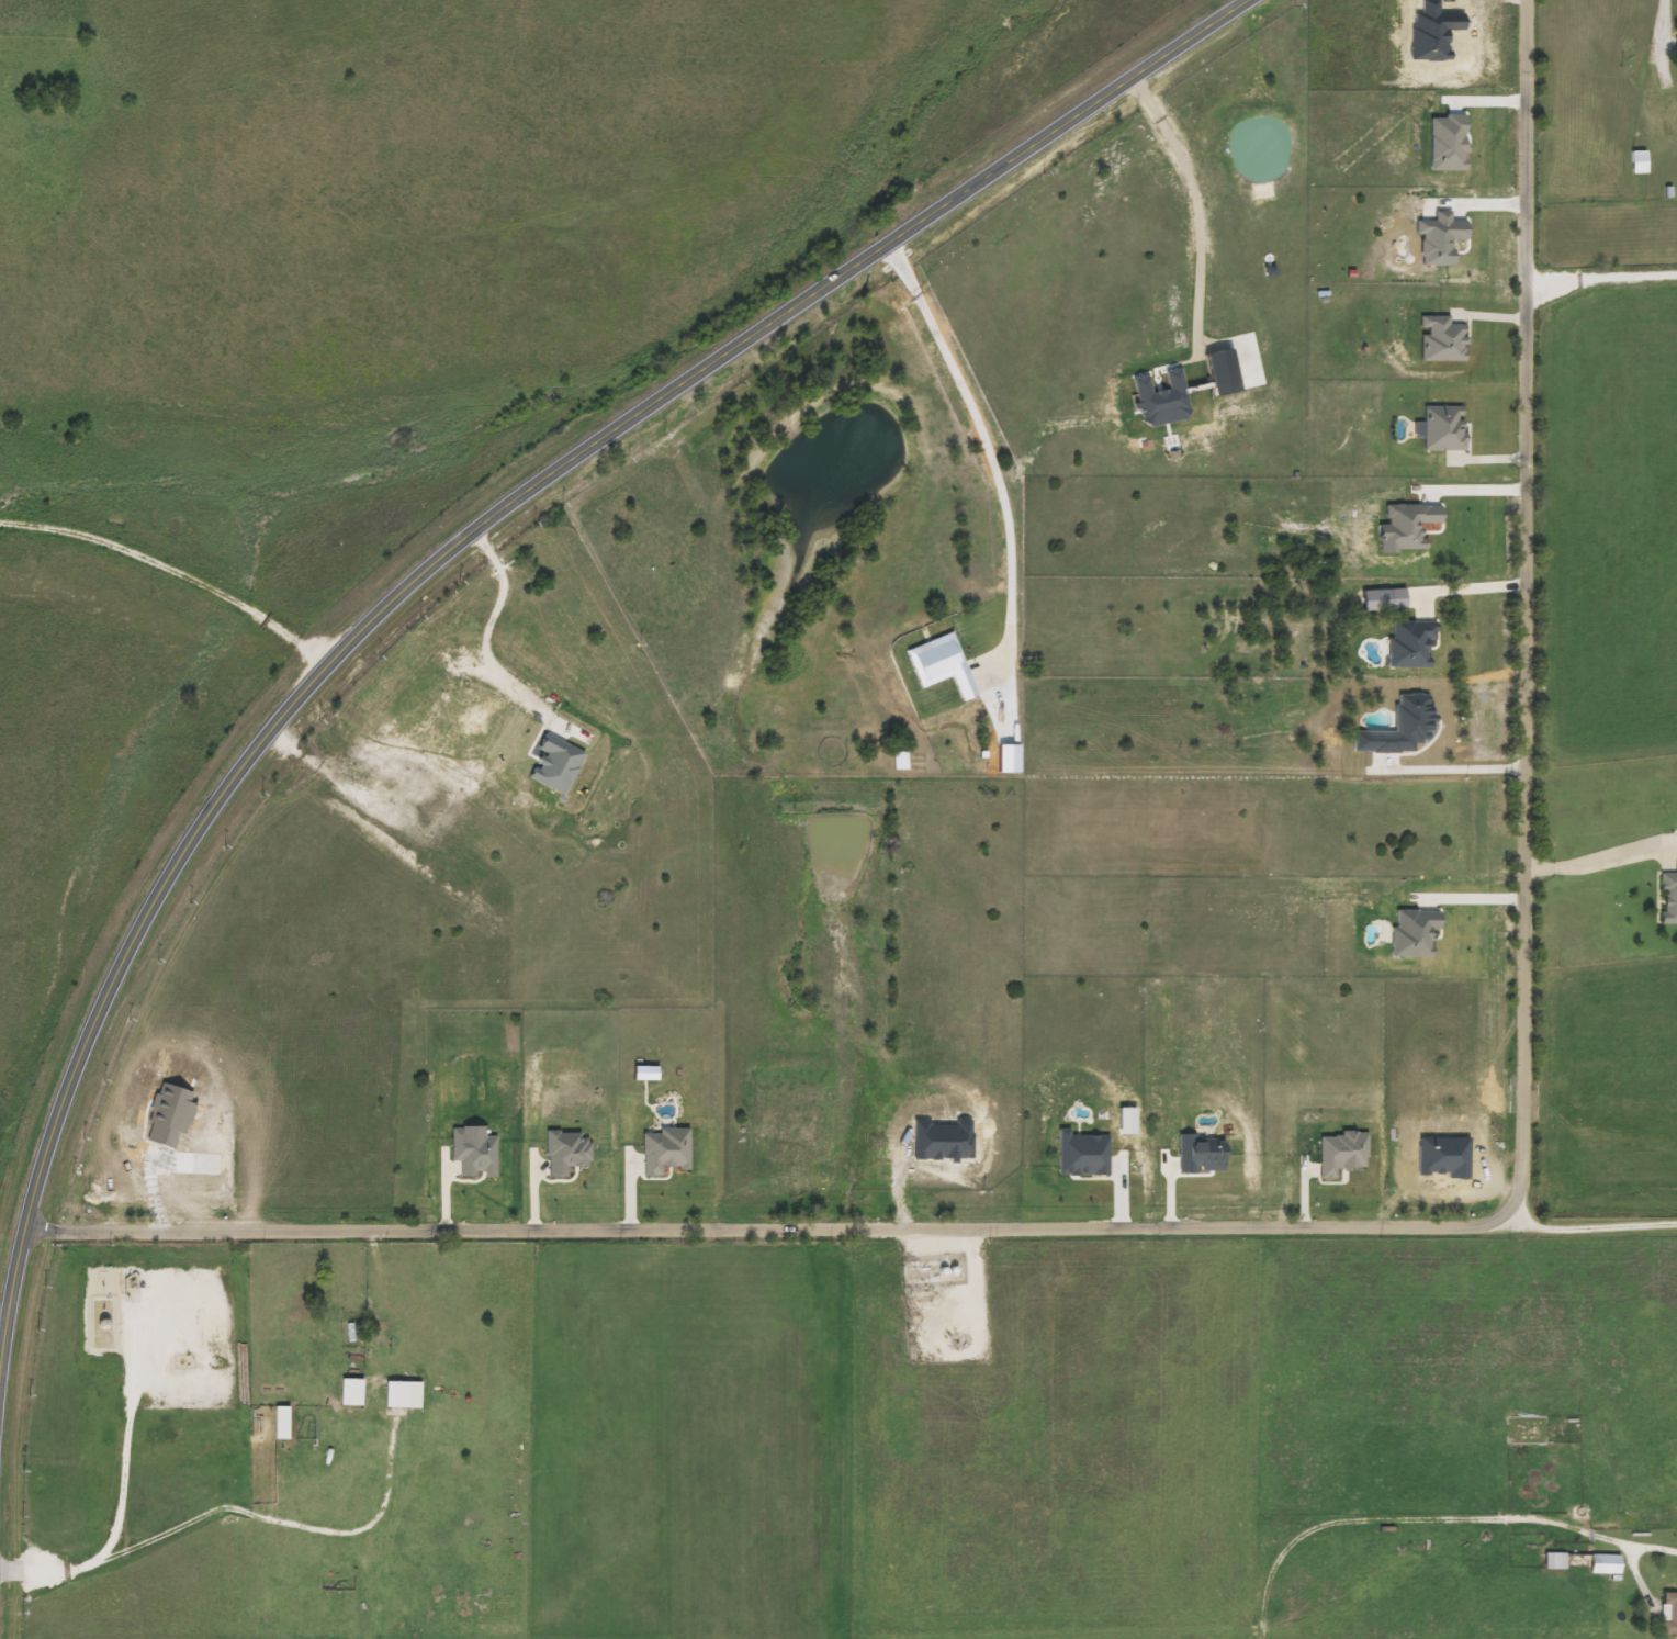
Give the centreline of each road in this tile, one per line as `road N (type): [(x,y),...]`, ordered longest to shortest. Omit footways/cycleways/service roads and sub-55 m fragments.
road 1 (residential): [(1532,0),(1529,1109),(1526,1186),(1515,1211),(1493,1226),(1461,1230),(23,1230)]
road 2 (secondary): [(0,1356),(23,1230),(87,1035),(139,925),(323,660),(440,555),(607,433),(1250,0)]
road 3 (track): [(1434,1519),(1329,1522),(1306,1530),(1278,1551),(1267,1576),(1261,1638)]

